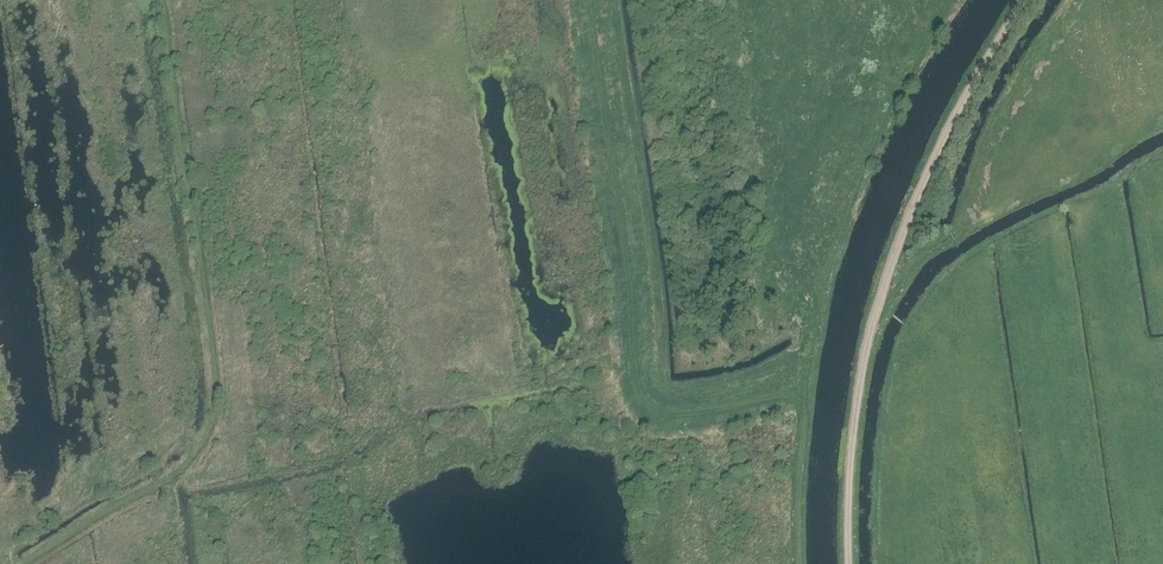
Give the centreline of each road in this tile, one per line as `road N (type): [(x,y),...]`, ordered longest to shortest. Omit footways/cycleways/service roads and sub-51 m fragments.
road 1 (track): [(849,563),(855,420),(882,296),(935,157),(1024,0)]
road 2 (track): [(799,563),(801,455),(828,287),(879,137),(952,0)]

